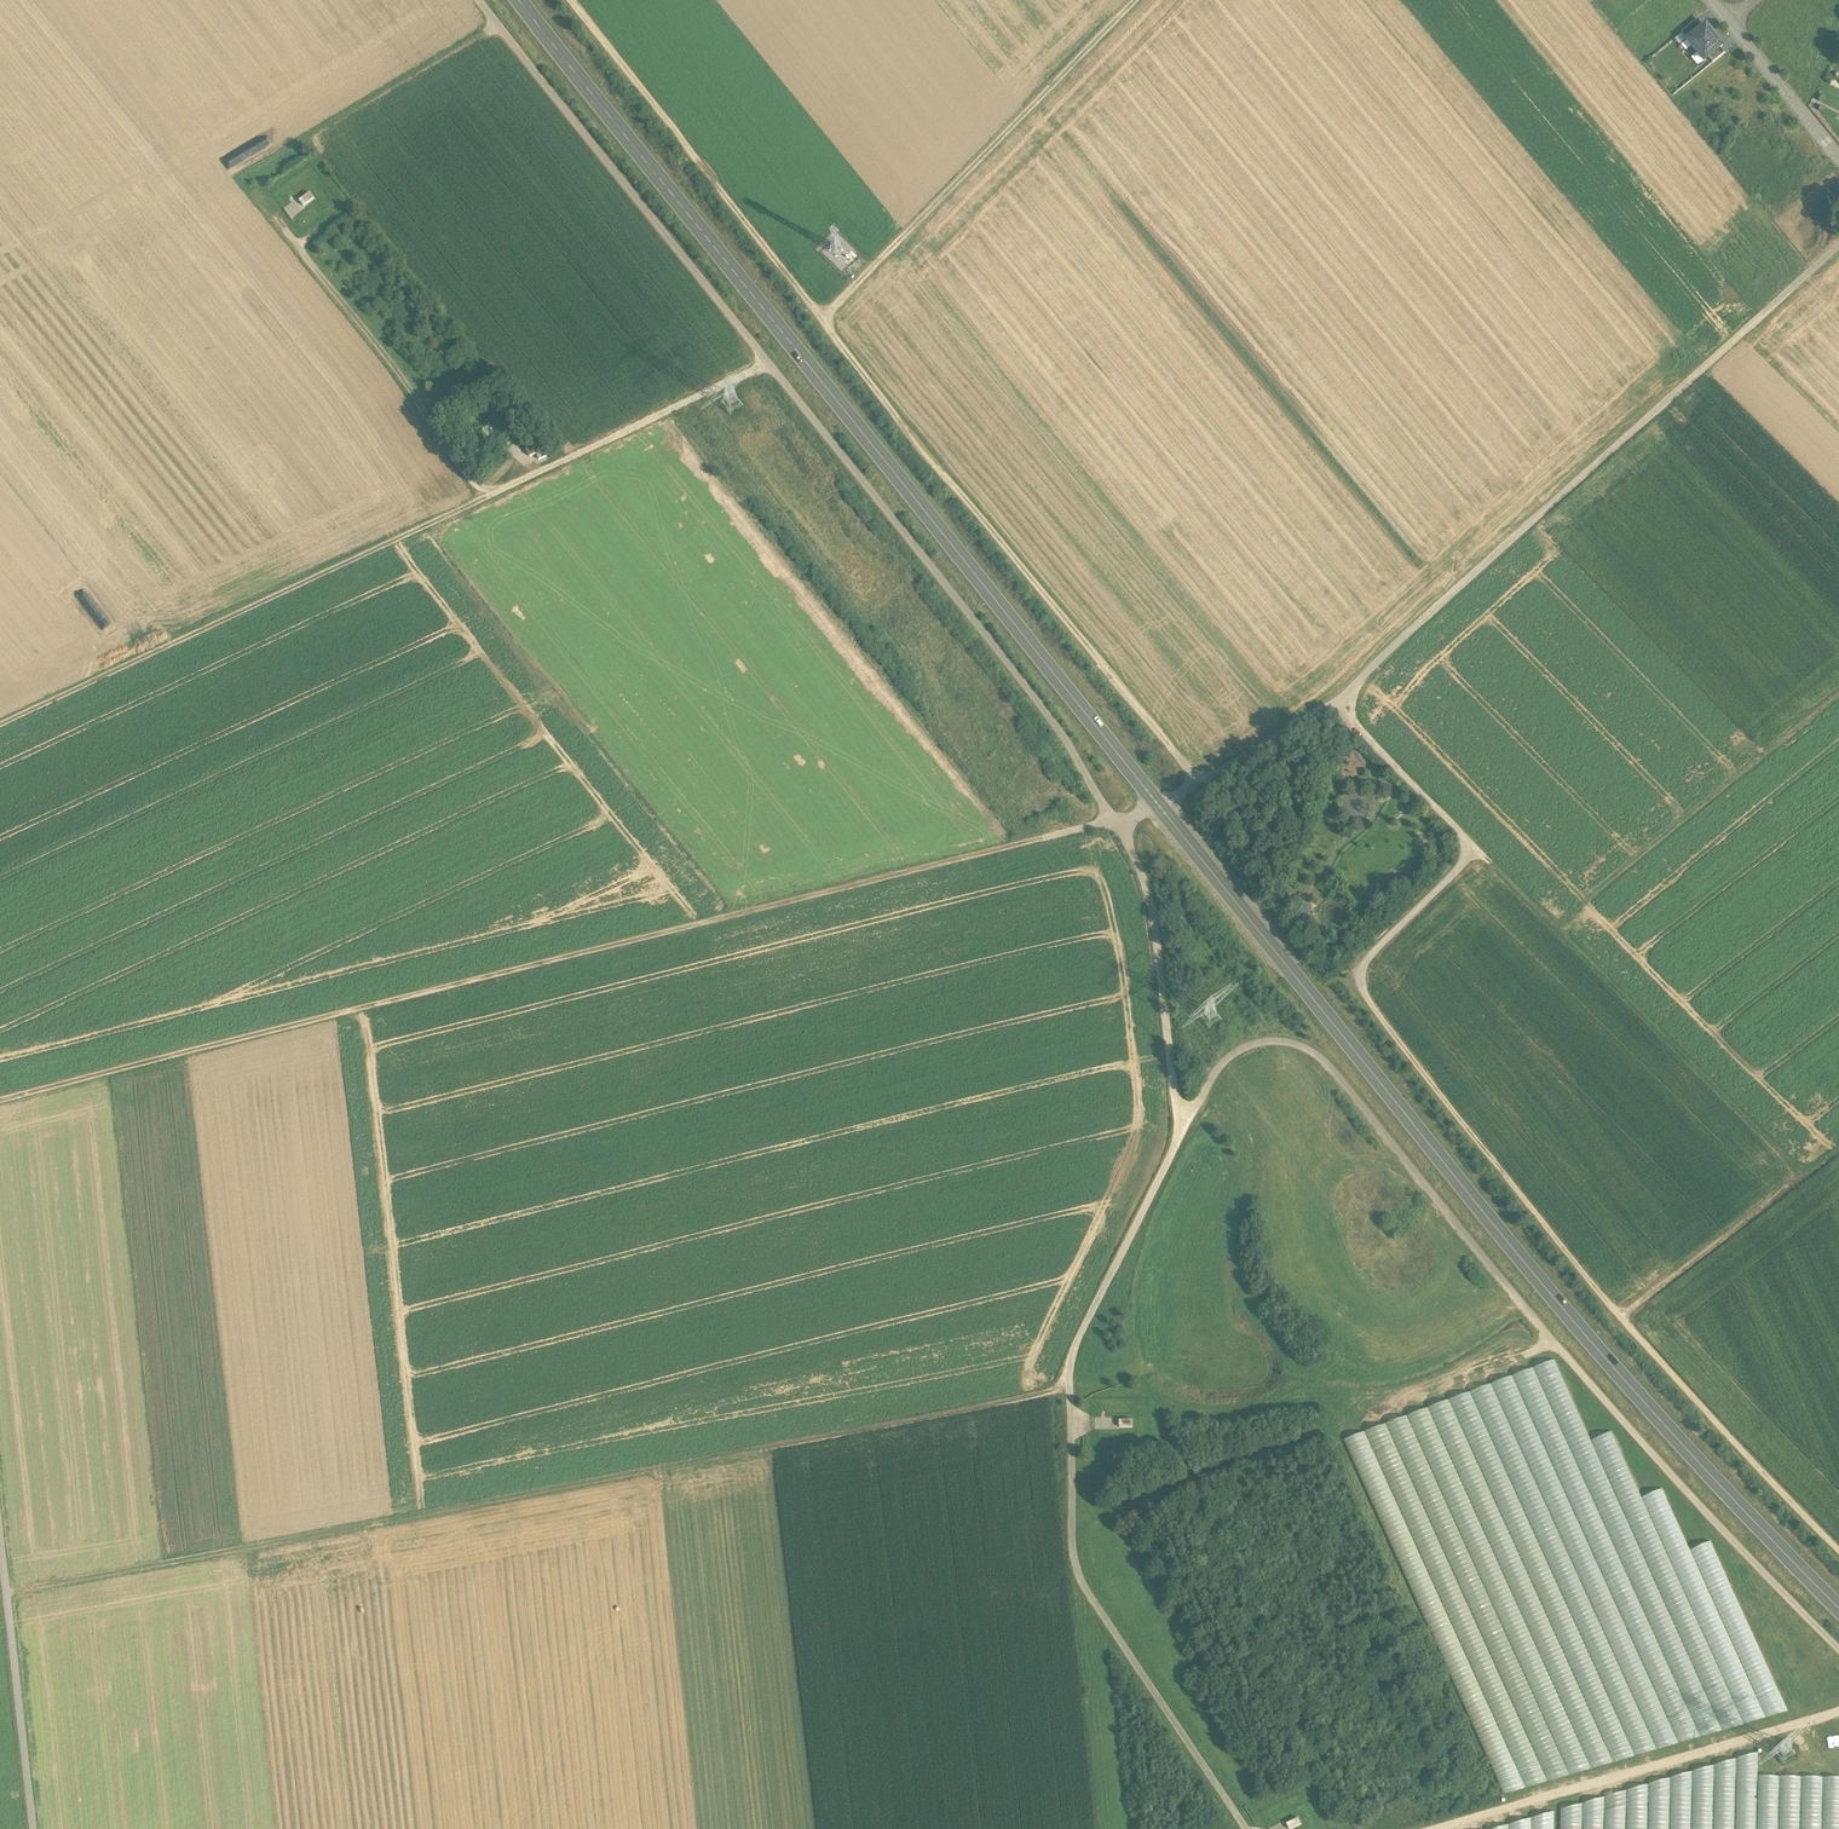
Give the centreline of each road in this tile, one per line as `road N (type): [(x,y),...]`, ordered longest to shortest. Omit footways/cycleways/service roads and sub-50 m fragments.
road 1 (secondary): [(1838,1608),(1586,1335),(1471,1196),(521,0)]
road 2 (track): [(1838,1649),(1563,1353),(1333,1070),(1301,1046),(1261,1041),(1223,1064),(1182,1127),(1068,1374),(1079,1575),(1246,1828)]
road 3 (track): [(1122,823),(0,1101)]
road 4 (track): [(7,1595),(1068,1387)]
road 5 (track): [(1199,781),(821,320),(572,0)]
road 6 (track): [(1838,245),(1332,704),(1122,823)]
road 7 (track): [(0,727),(771,366)]
road 8 (track): [(486,499),(247,174),(498,24)]
road 9 (track): [(1332,704),(1804,1176)]
road 10 (track): [(1622,1317),(1369,998),(1370,959),(1477,850)]
road 11 (track): [(1122,823),(1042,708),(771,366)]
road 12 (track): [(821,320),(1137,0)]
road 13 (track): [(498,24),(771,366)]
road 14 (track): [(1430,1828),(1838,1711)]
road 15 (track): [(1553,925),(1838,695)]
road 16 (track): [(1838,1545),(1622,1317)]
road 17 (track): [(1122,823),(1148,897),(1182,1127)]
road 18 (track): [(32,1828),(0,1535)]
road 19 (track): [(1622,1317),(1838,1153)]
road 20 (residential): [(1732,19),(1838,155)]

